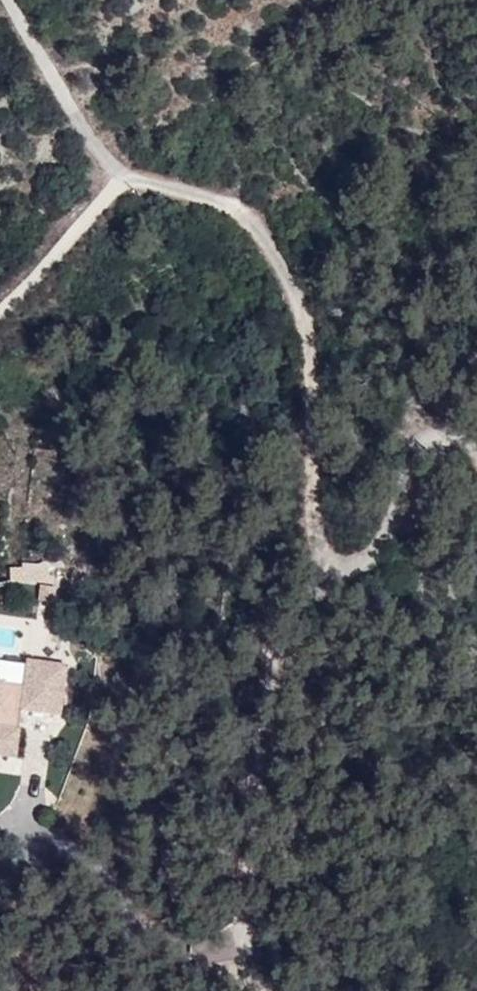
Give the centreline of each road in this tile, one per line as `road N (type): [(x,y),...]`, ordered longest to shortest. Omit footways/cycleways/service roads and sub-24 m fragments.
road 1 (unclassified): [(331,579),(313,535),(309,340),(280,264),(231,207),(122,173),(67,102),(9,0)]
road 2 (unclassified): [(331,579),(306,595),(270,651),(247,947)]
road 3 (unclassified): [(0,853),(43,847),(171,940),(204,951),(247,947)]
road 4 (unclassified): [(476,440),(458,430),(435,432),(376,554),(331,579)]

